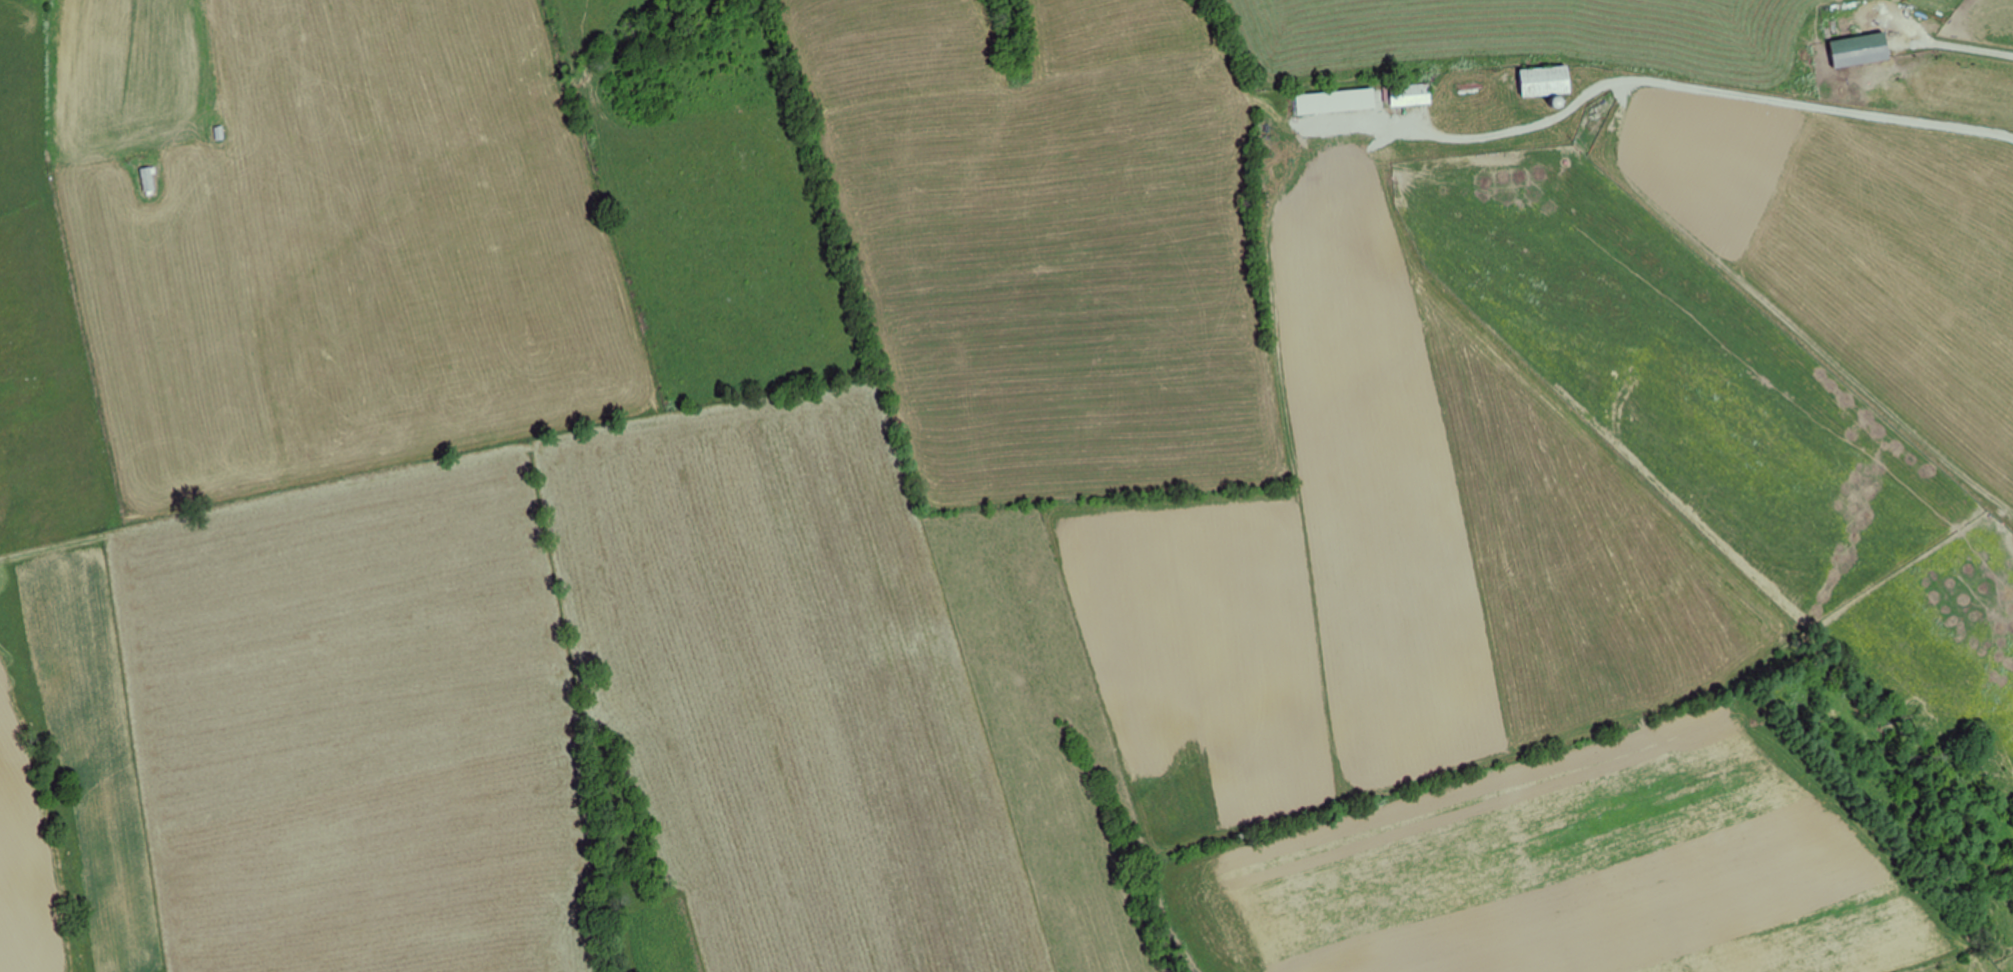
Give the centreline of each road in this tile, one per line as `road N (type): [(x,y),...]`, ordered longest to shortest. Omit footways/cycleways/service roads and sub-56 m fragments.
road 1 (residential): [(0,571),(160,520),(269,453),(274,299),(258,239),(268,123)]

